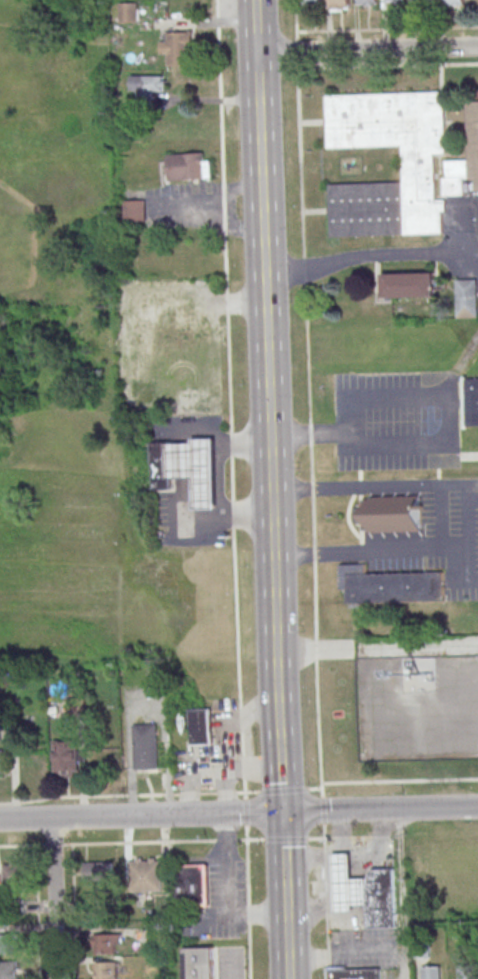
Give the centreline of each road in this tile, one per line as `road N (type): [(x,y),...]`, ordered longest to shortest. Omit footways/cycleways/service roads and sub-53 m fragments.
road 1 (secondary): [(254,0),(278,696)]
road 2 (tertiary): [(477,807),(0,819)]
road 3 (residential): [(477,46),(256,52)]
road 4 (residential): [(54,817),(58,978)]

